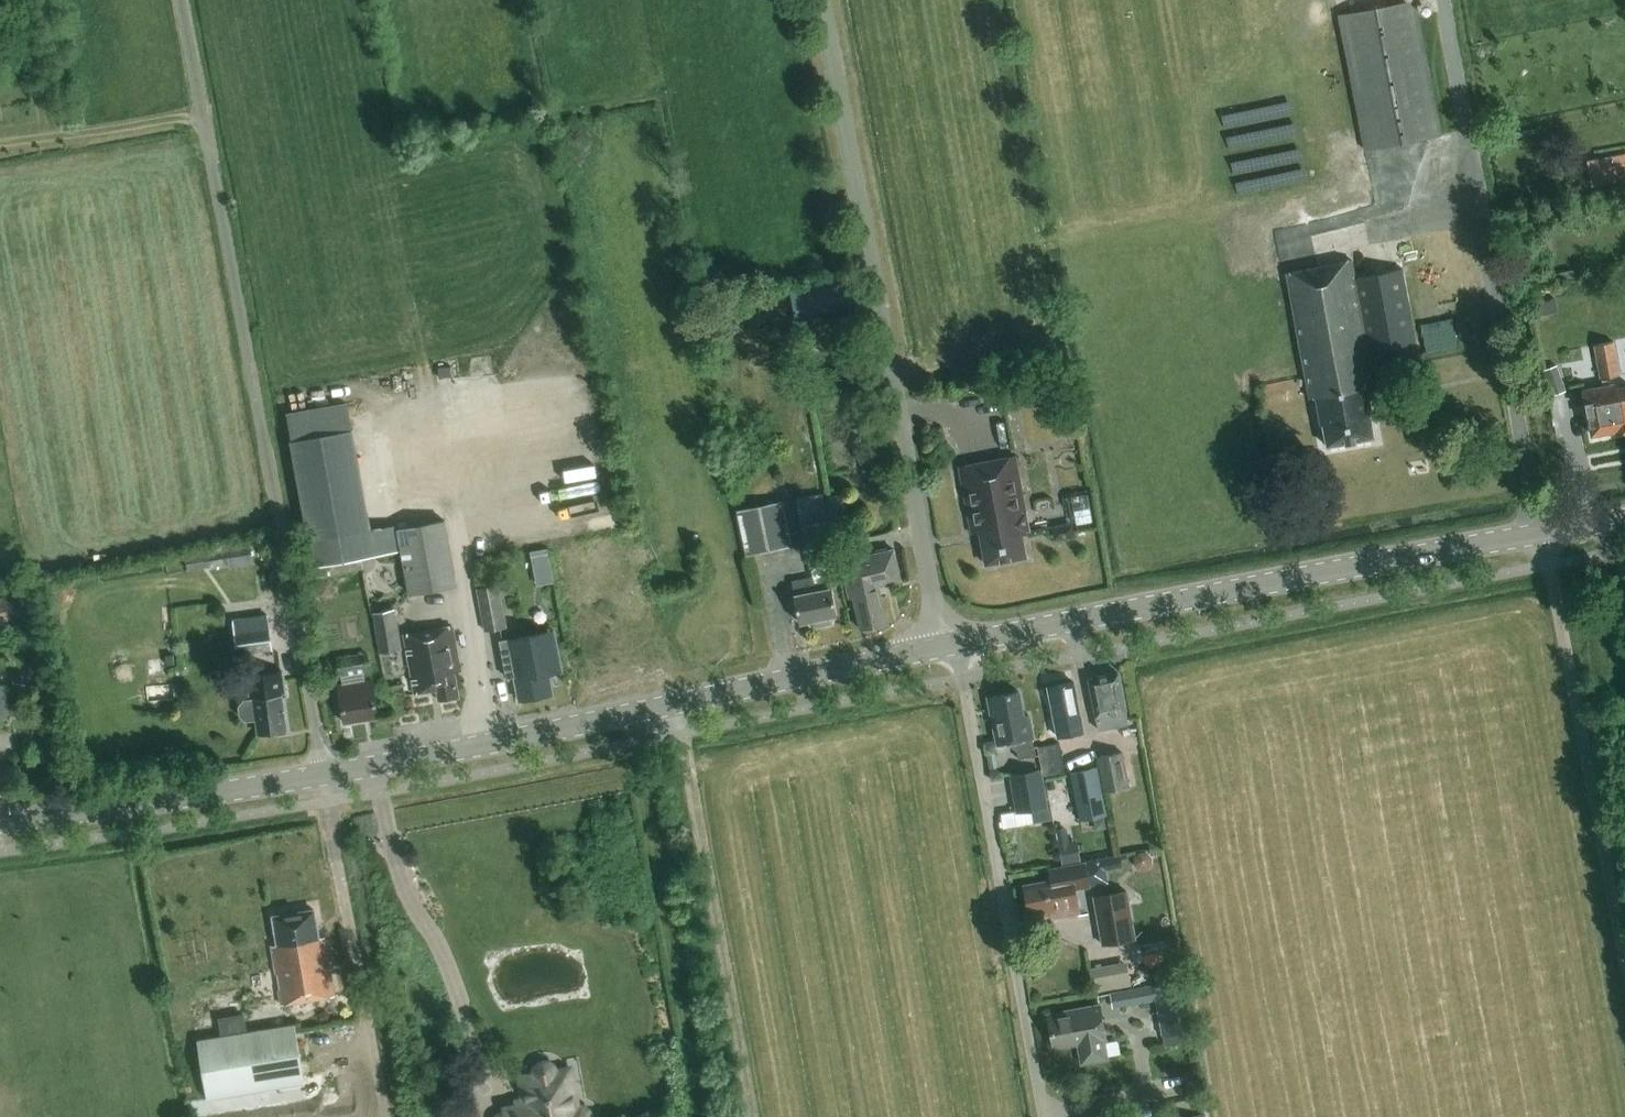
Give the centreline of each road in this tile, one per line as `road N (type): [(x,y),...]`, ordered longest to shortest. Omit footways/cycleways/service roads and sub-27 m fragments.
road 1 (unclassified): [(324,778),(180,0)]
road 2 (tertiary): [(942,646),(1624,519)]
road 3 (unclassified): [(942,646),(822,0)]
road 4 (tertiary): [(324,778),(942,646)]
road 5 (track): [(1540,534),(1624,994)]
road 6 (track): [(671,708),(749,1116)]
road 7 (tertiary): [(0,826),(324,778)]

